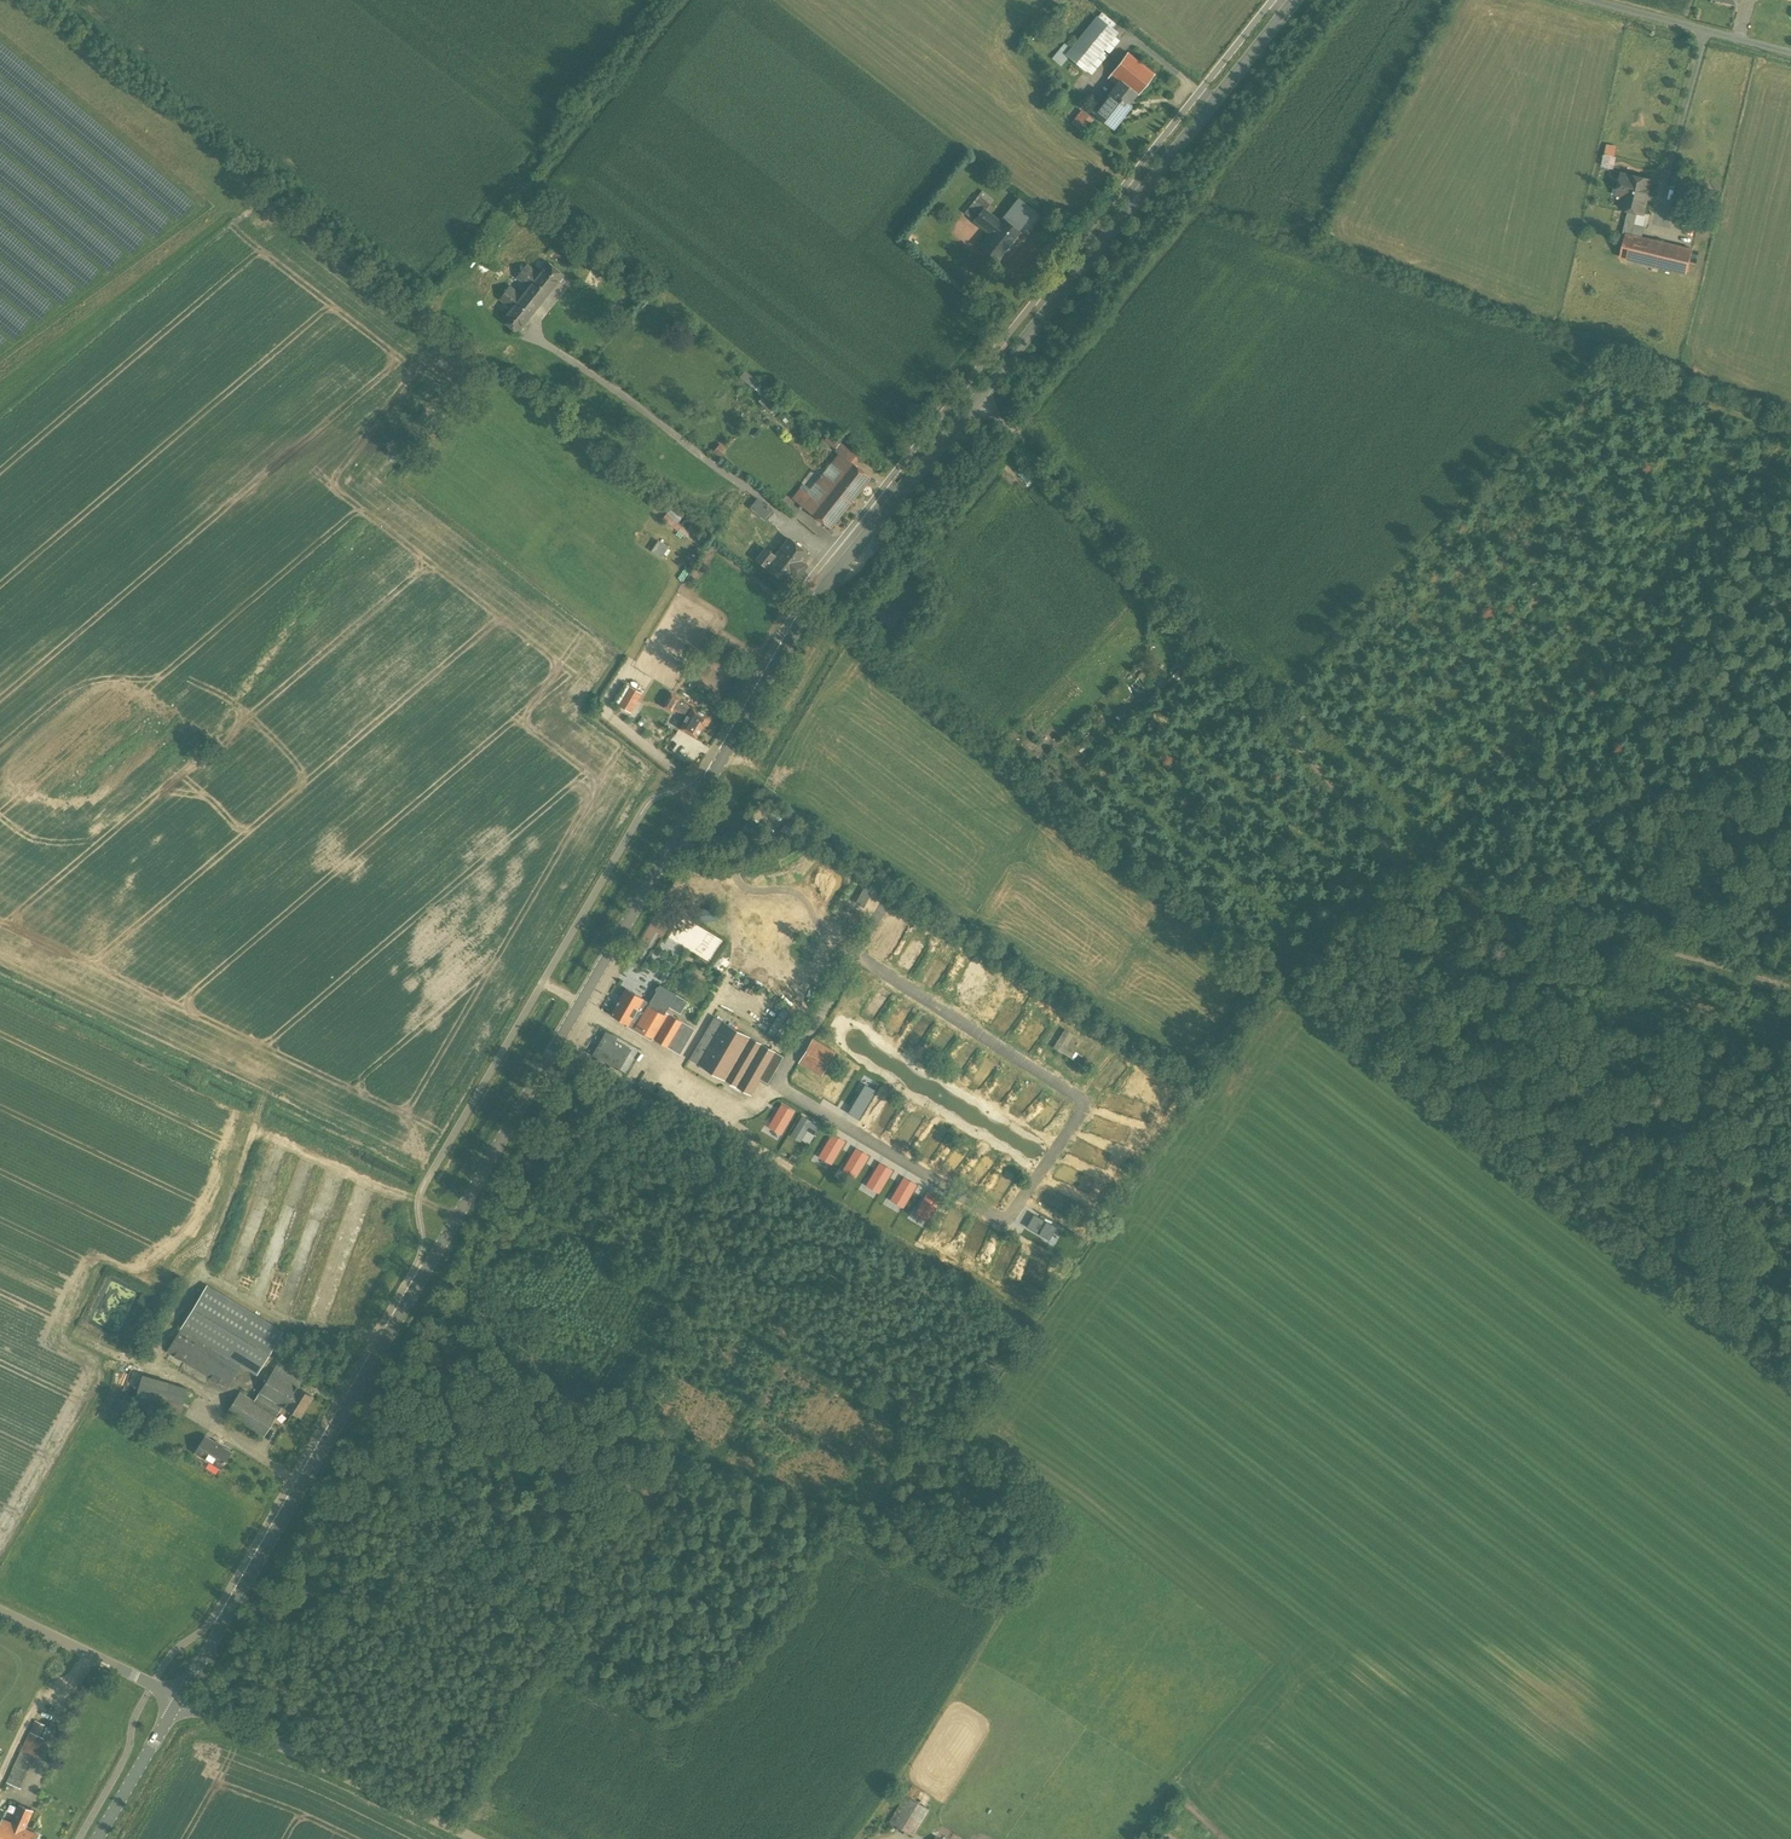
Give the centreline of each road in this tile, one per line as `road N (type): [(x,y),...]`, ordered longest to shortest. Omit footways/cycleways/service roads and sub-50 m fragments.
road 1 (secondary): [(180,1698),(807,610)]
road 2 (tertiary): [(807,610),(1294,0)]
road 3 (track): [(981,395),(1400,878)]
road 4 (track): [(1400,878),(1790,993)]
road 5 (tertiary): [(474,1838),(180,1698)]
road 6 (track): [(457,1217),(253,1129)]
road 7 (unclassified): [(1790,54),(1591,0)]
road 8 (unclassified): [(180,1698),(0,1612)]
road 9 (track): [(264,1093),(203,1277)]
road 10 (secondary): [(98,1838),(180,1698)]
road 11 (track): [(365,1181),(316,1326)]

